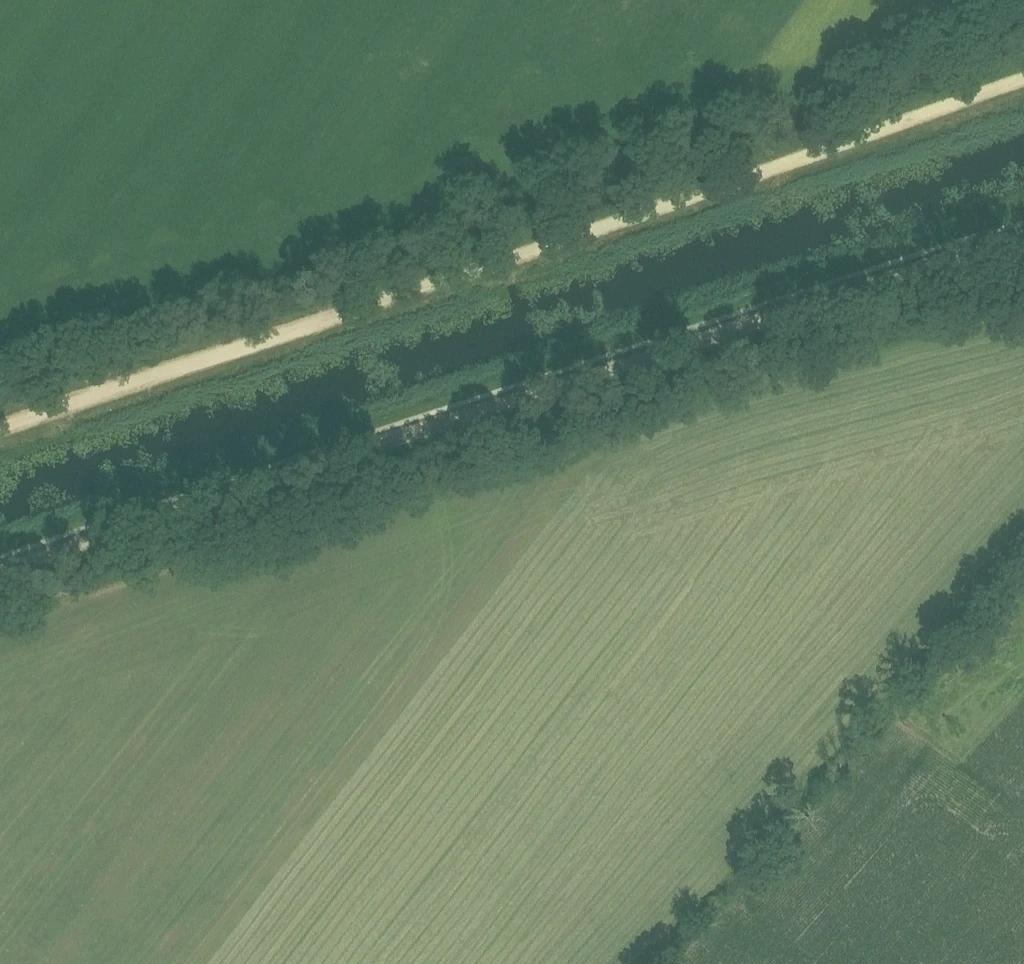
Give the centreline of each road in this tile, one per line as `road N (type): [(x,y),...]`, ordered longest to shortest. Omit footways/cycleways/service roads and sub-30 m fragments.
road 1 (track): [(1023,80),(0,430)]
road 2 (track): [(0,571),(1023,245)]

